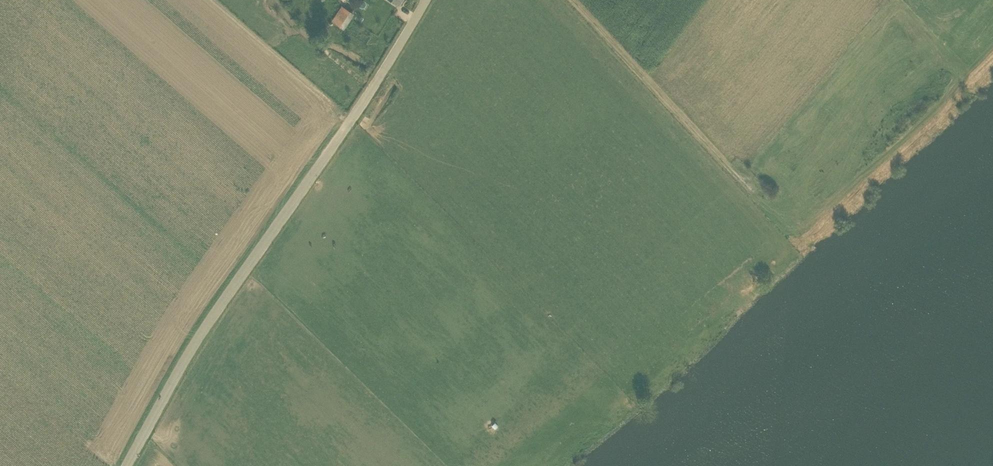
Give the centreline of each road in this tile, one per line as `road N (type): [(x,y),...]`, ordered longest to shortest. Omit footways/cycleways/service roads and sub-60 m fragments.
road 1 (unclassified): [(125,465),(208,323),(426,0)]
road 2 (track): [(745,186),(570,0)]
road 3 (track): [(274,0),(319,47),(340,49),(393,86),(370,123)]

